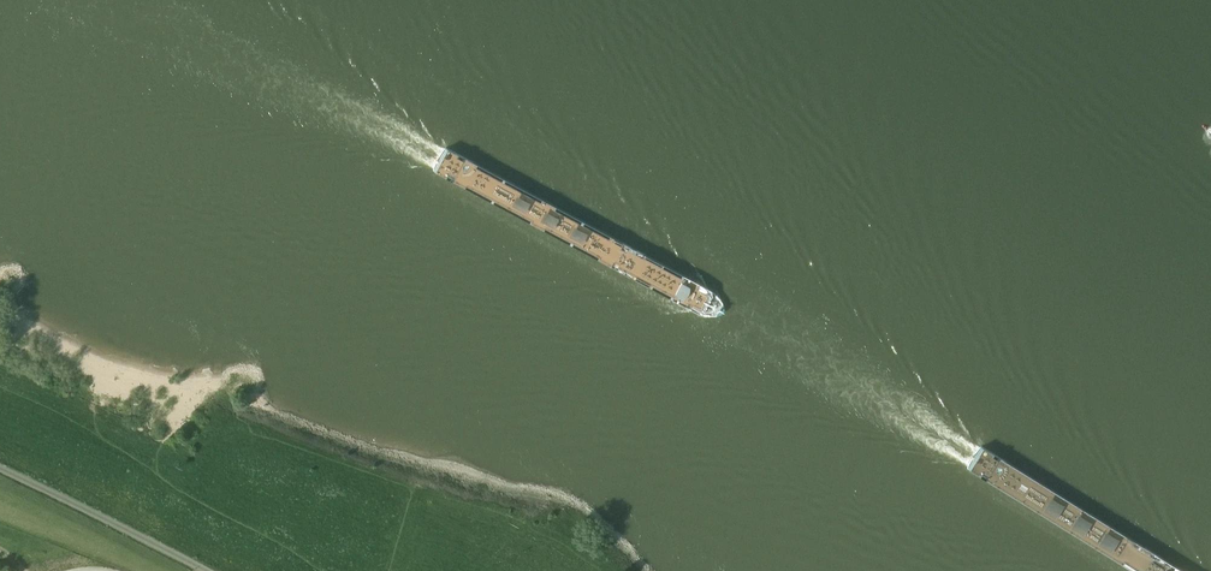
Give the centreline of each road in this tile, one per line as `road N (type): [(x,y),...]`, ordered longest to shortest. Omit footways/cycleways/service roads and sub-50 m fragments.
road 1 (unclassified): [(0,467),(208,570)]

